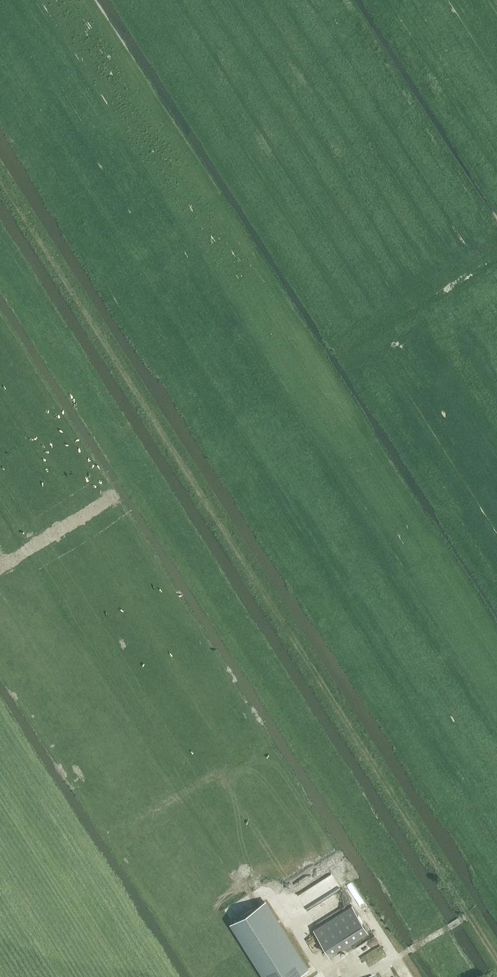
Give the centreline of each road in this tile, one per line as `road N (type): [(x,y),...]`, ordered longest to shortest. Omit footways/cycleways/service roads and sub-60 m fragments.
road 1 (track): [(466,917),(0,178)]

